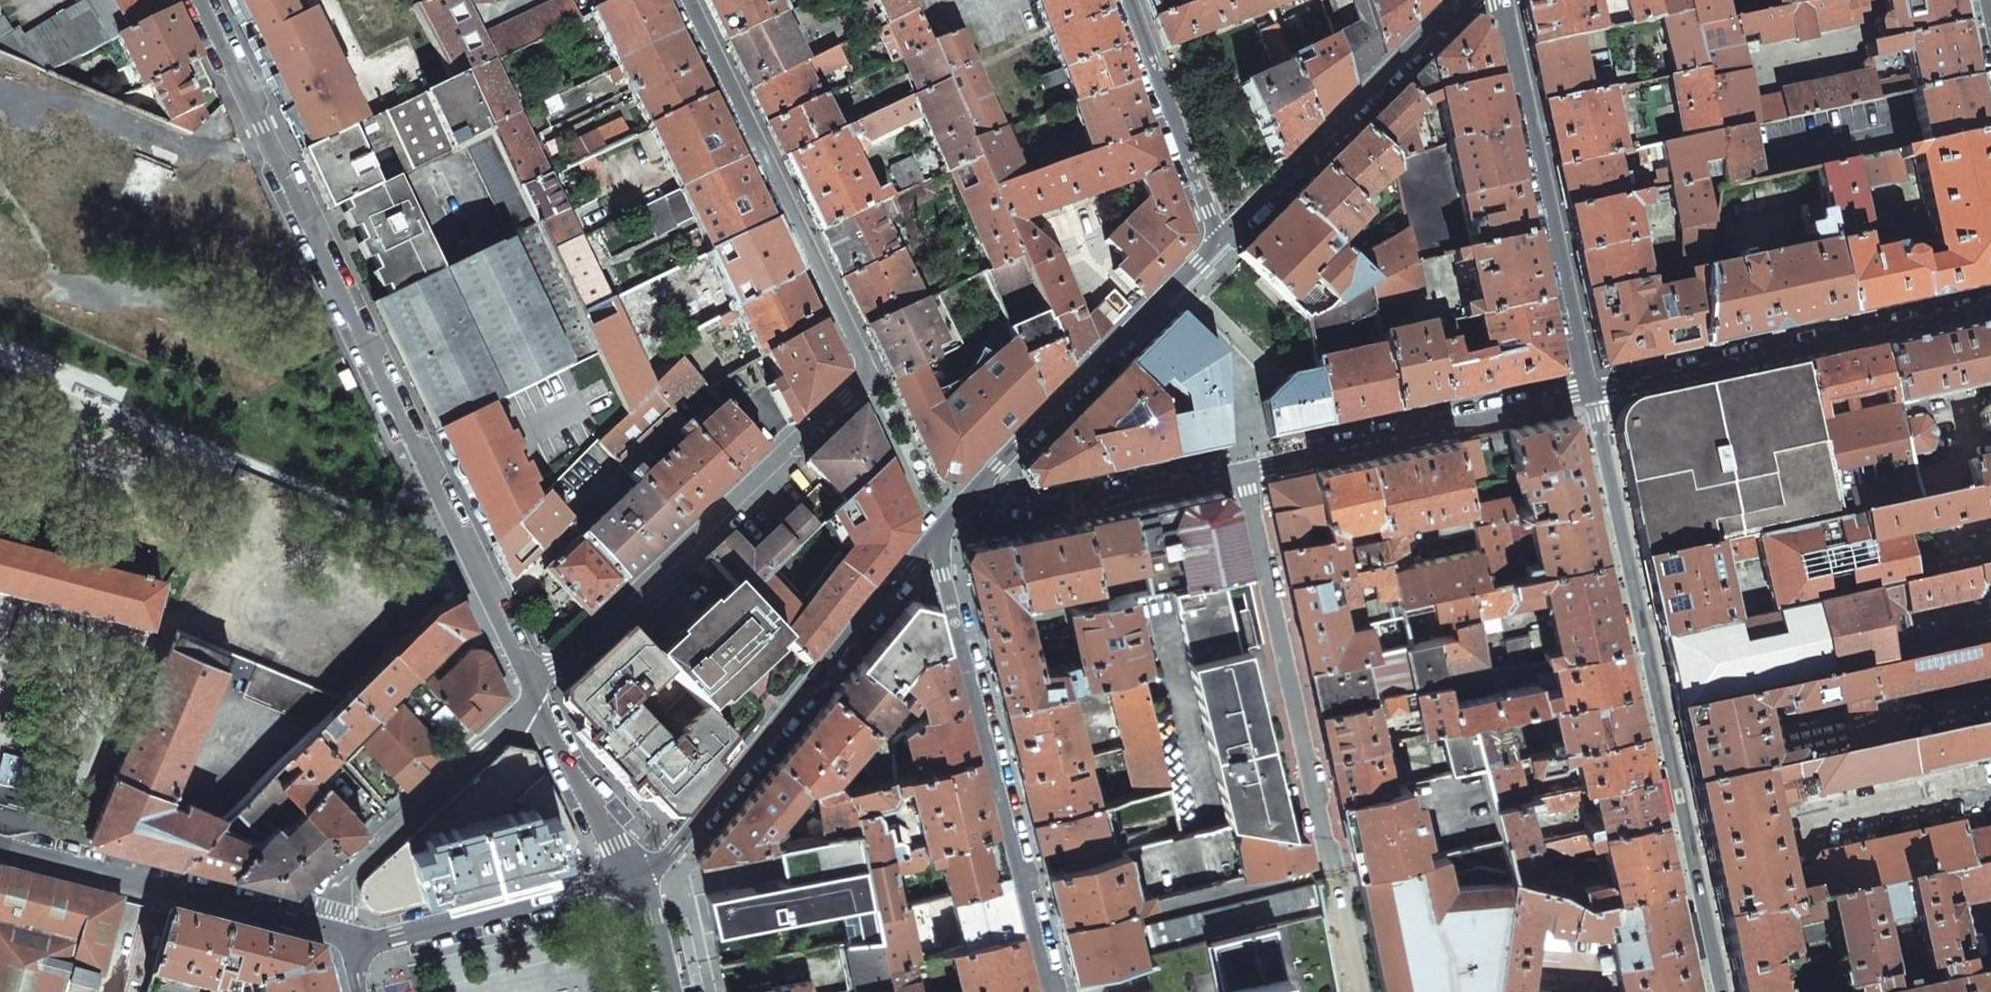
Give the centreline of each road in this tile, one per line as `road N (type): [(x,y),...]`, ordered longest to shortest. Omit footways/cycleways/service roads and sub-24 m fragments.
road 1 (residential): [(686,0),(868,380),(533,693)]
road 2 (residential): [(533,693),(196,0)]
road 3 (residential): [(1722,991),(1585,395)]
road 4 (residential): [(946,531),(944,575),(1052,991)]
road 5 (residential): [(946,531),(646,876)]
road 6 (residential): [(1245,468),(1336,877)]
road 7 (residential): [(1990,309),(1585,395)]
road 8 (residential): [(1585,395),(1501,0)]
road 9 (residential): [(1218,247),(946,531)]
road 10 (residential): [(1467,0),(1218,247)]
road 11 (residential): [(1585,395),(1245,468)]
road 12 (residential): [(330,925),(0,844)]
road 13 (residential): [(533,693),(345,879),(330,925)]
road 14 (residential): [(1245,468),(946,531)]
road 15 (residential): [(646,876),(354,943)]
road 16 (residential): [(1128,0),(1218,247)]
road 17 (residential): [(646,876),(613,839),(533,693)]

